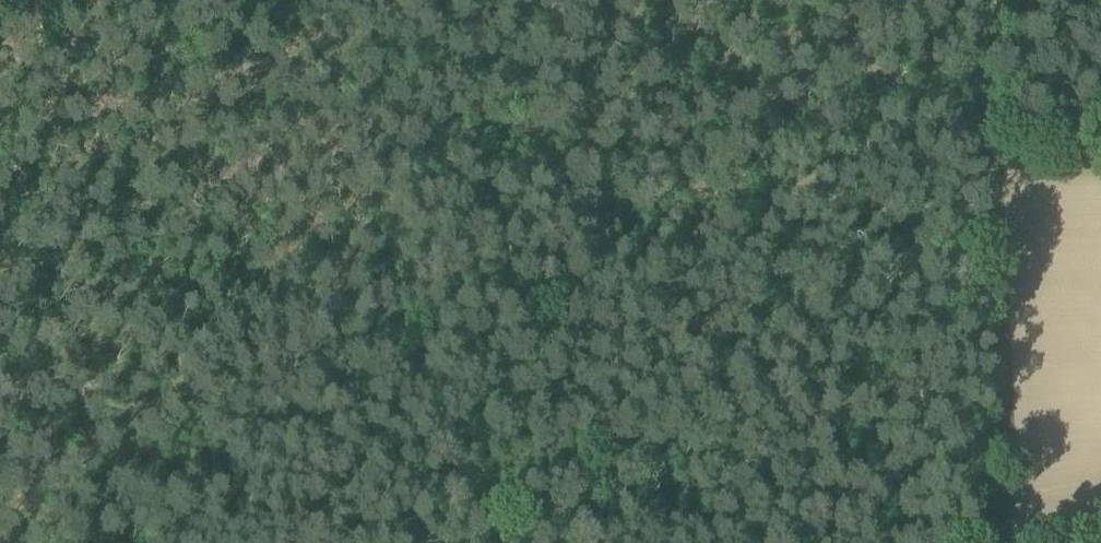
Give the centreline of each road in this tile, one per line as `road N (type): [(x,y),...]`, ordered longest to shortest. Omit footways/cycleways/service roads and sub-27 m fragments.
road 1 (track): [(1026,542),(997,0)]

